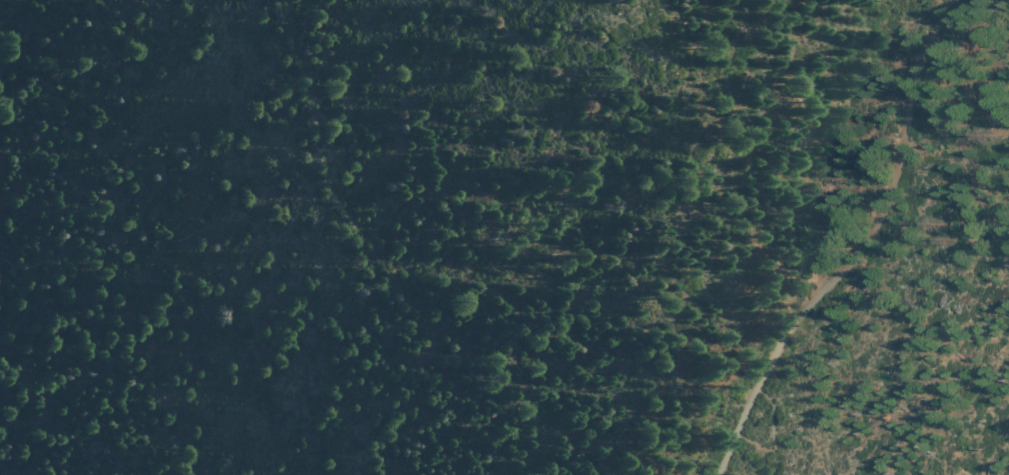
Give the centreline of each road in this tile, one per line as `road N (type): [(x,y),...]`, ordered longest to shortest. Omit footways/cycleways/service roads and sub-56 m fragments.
road 1 (track): [(274,0),(326,195),(392,265),(602,308),(701,358),(750,402)]
road 2 (track): [(710,474),(768,367),(824,302),(896,184),(944,0)]

